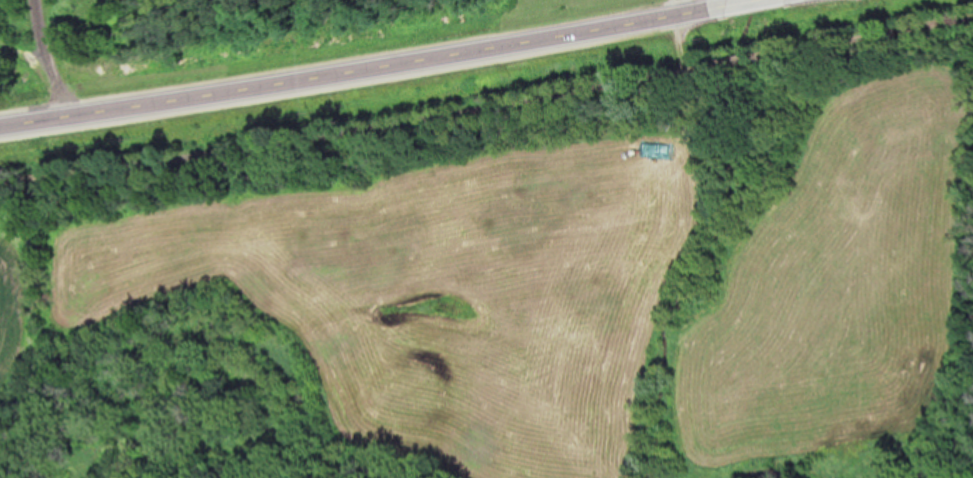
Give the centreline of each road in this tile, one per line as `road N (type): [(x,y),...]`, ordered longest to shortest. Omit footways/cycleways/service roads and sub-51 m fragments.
road 1 (track): [(0,180),(719,66)]
road 2 (primary): [(0,125),(717,10)]
road 3 (track): [(783,54),(972,17)]

